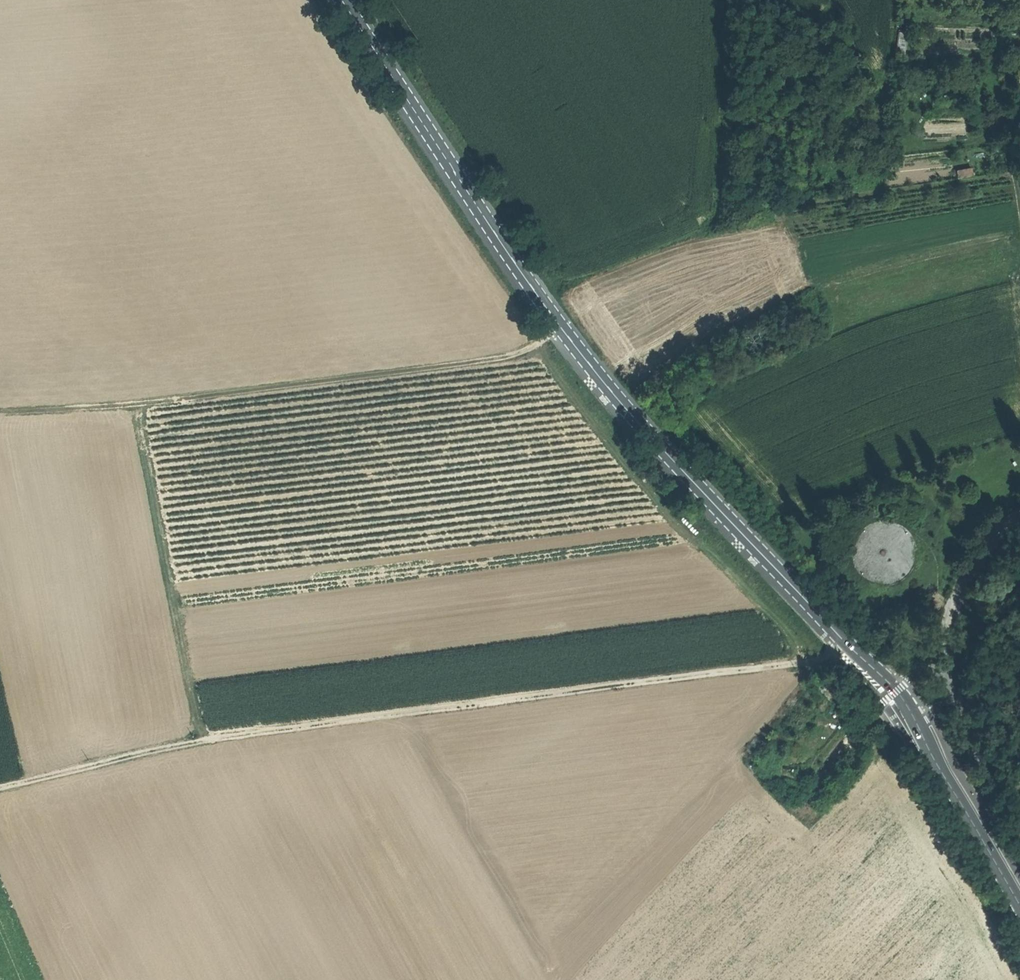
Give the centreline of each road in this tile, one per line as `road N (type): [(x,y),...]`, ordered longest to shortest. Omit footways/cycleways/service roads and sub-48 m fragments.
road 1 (secondary): [(1019,899),(933,753),(870,669),(563,328),(343,0)]
road 2 (track): [(857,654),(205,734),(0,786)]
road 3 (track): [(563,328),(509,356),(0,412)]
road 4 (track): [(139,402),(205,734)]
road 5 (track): [(534,951),(404,715)]
road 6 (track): [(1019,81),(1012,145),(1019,206)]

